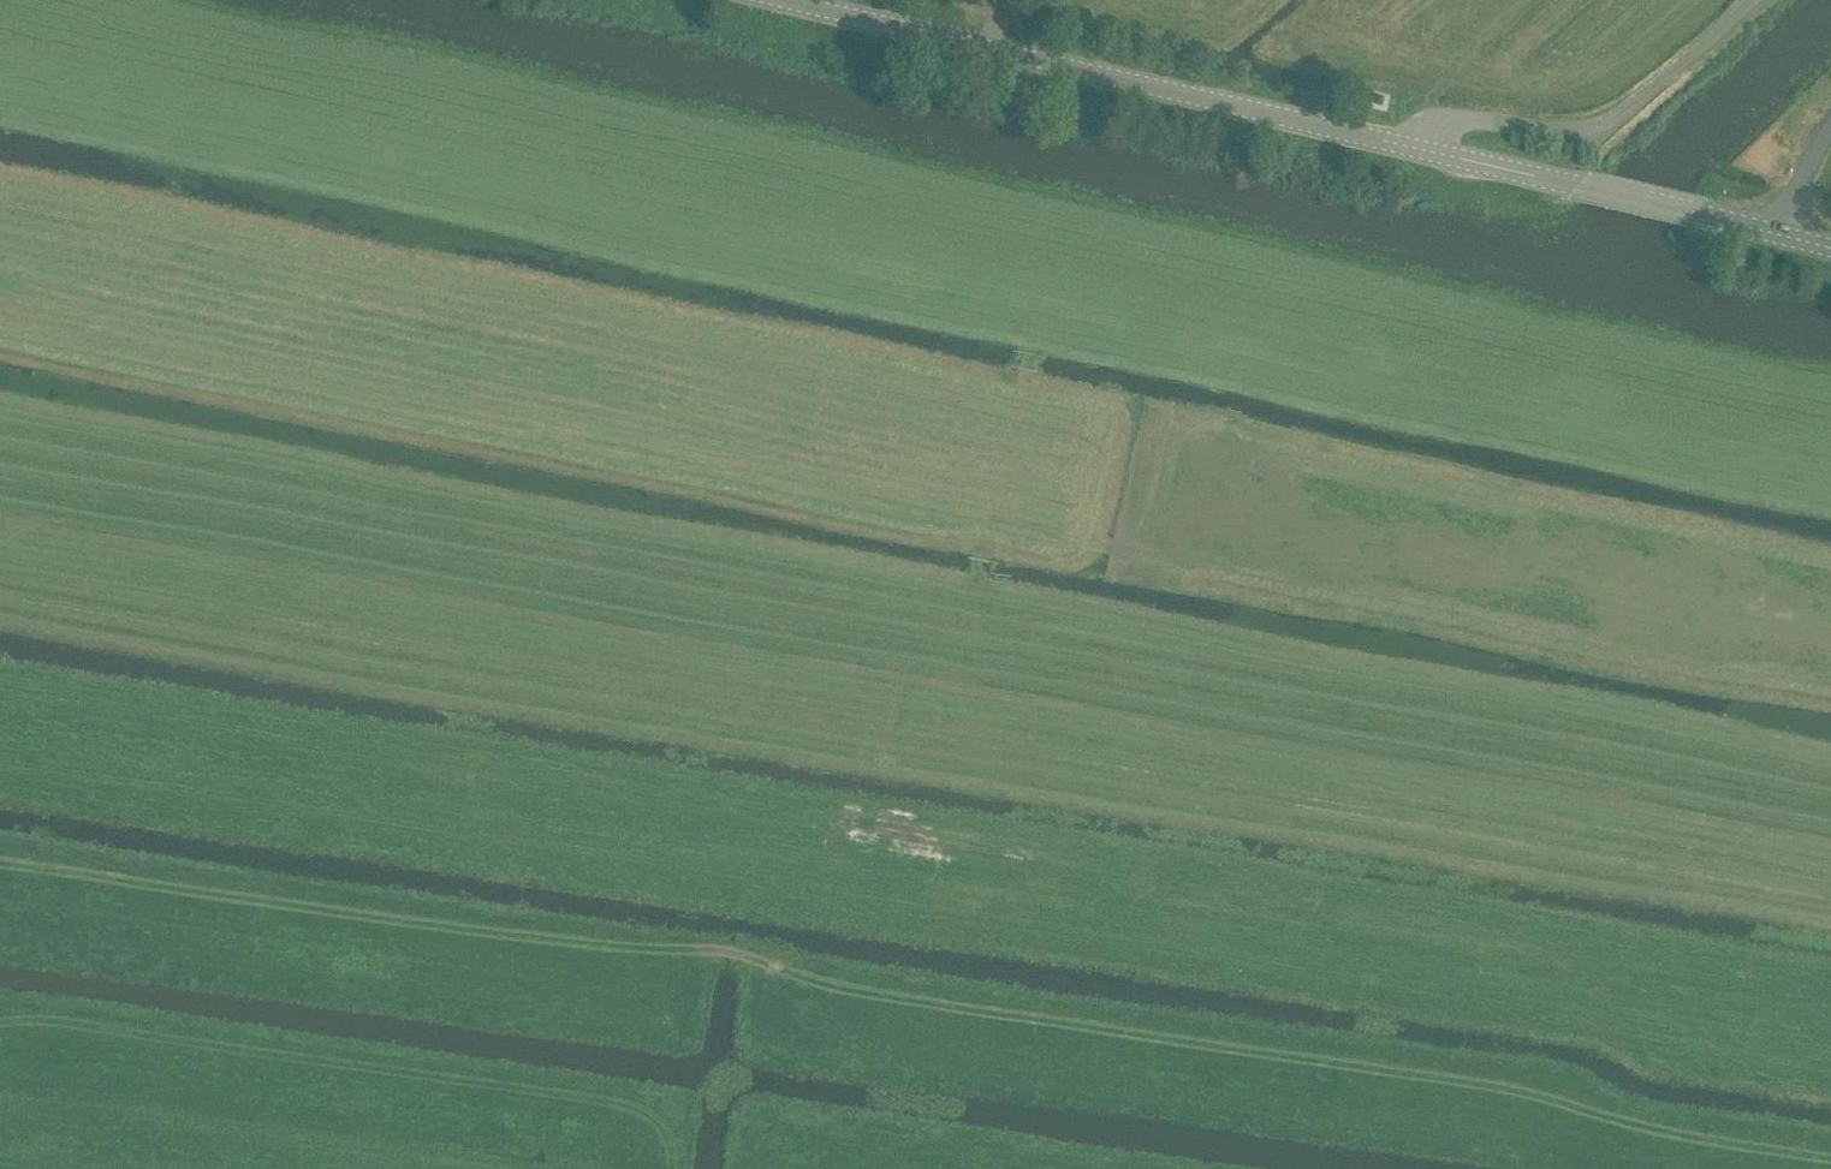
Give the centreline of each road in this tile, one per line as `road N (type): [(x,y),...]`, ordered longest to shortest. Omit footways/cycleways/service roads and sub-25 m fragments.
road 1 (tertiary): [(1434,155),(779,0)]
road 2 (tertiary): [(1830,245),(1434,155)]
road 3 (unclassified): [(1434,155),(1442,134),(1466,122),(1581,136),(1611,125),(1753,0)]

